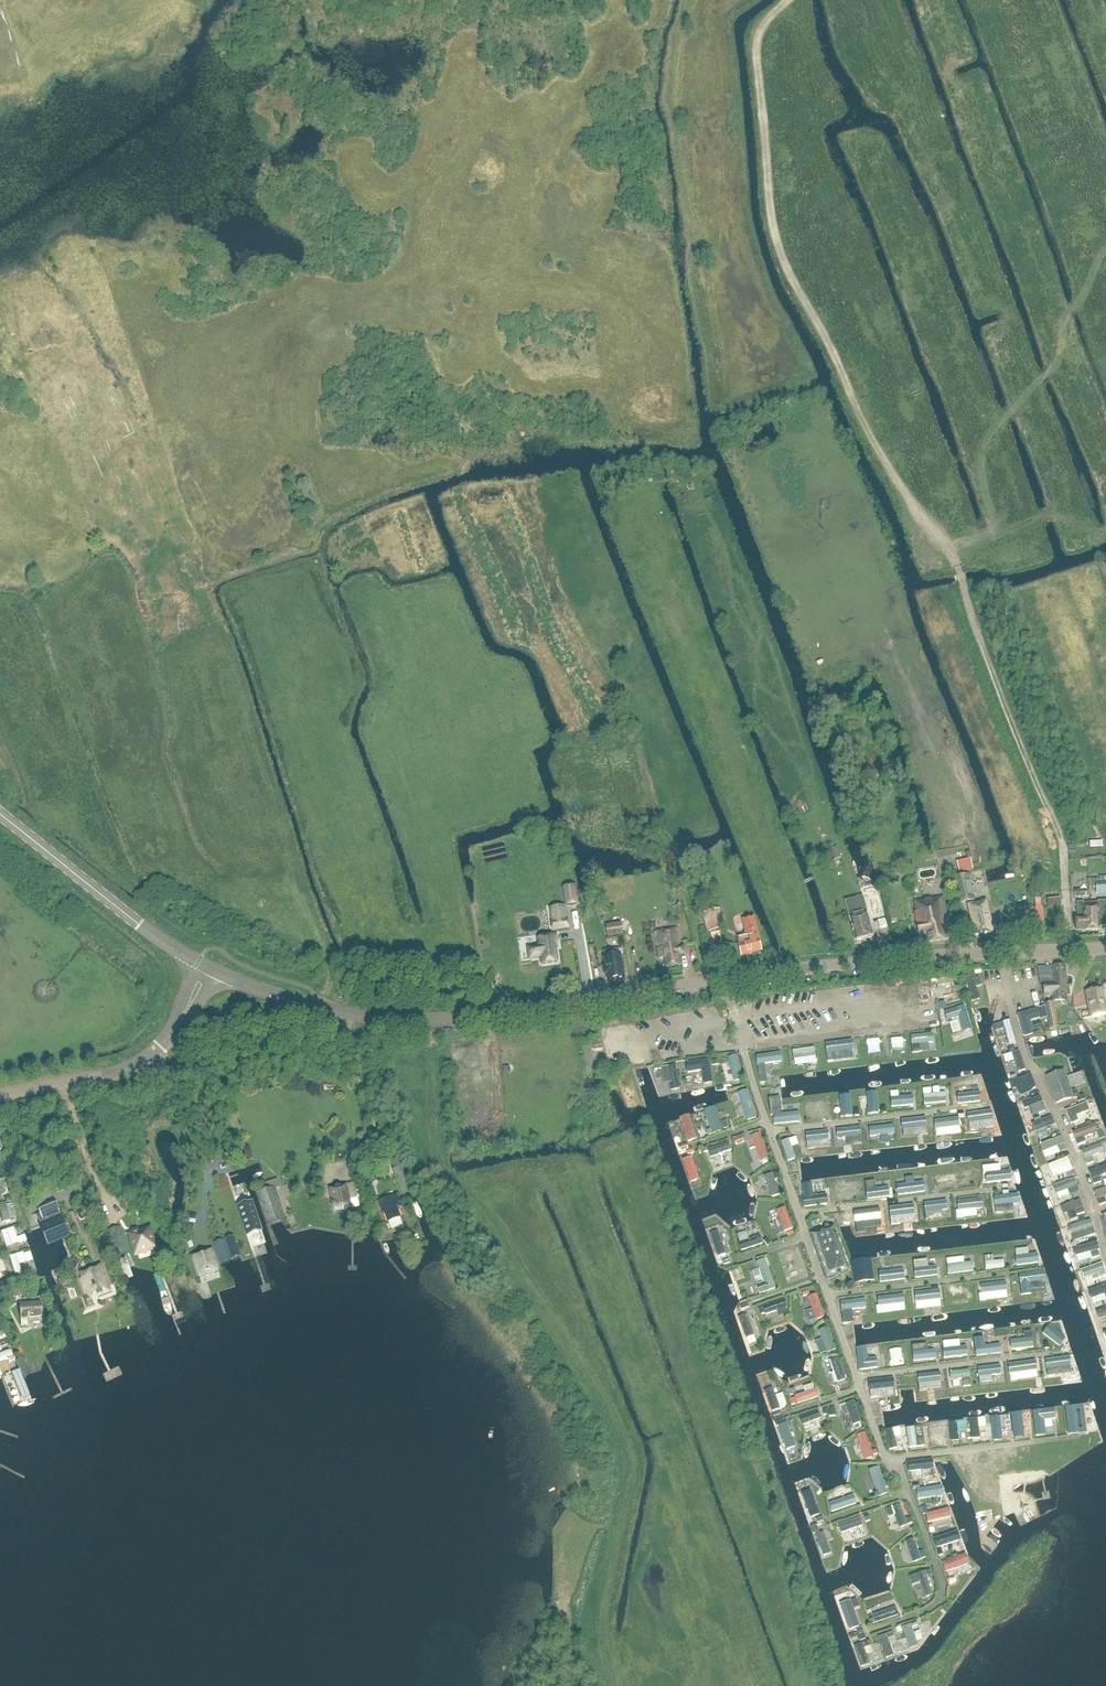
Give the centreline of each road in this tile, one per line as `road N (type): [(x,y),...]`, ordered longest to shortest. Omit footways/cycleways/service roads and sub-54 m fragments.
road 1 (tertiary): [(220,974),(339,1012),(447,1020),(845,964),(1105,948)]
road 2 (tertiary): [(198,963),(0,815)]
road 3 (unclassified): [(0,1096),(126,1070),(160,1047),(182,1016)]
road 4 (track): [(63,1084),(95,1187),(108,1201)]

